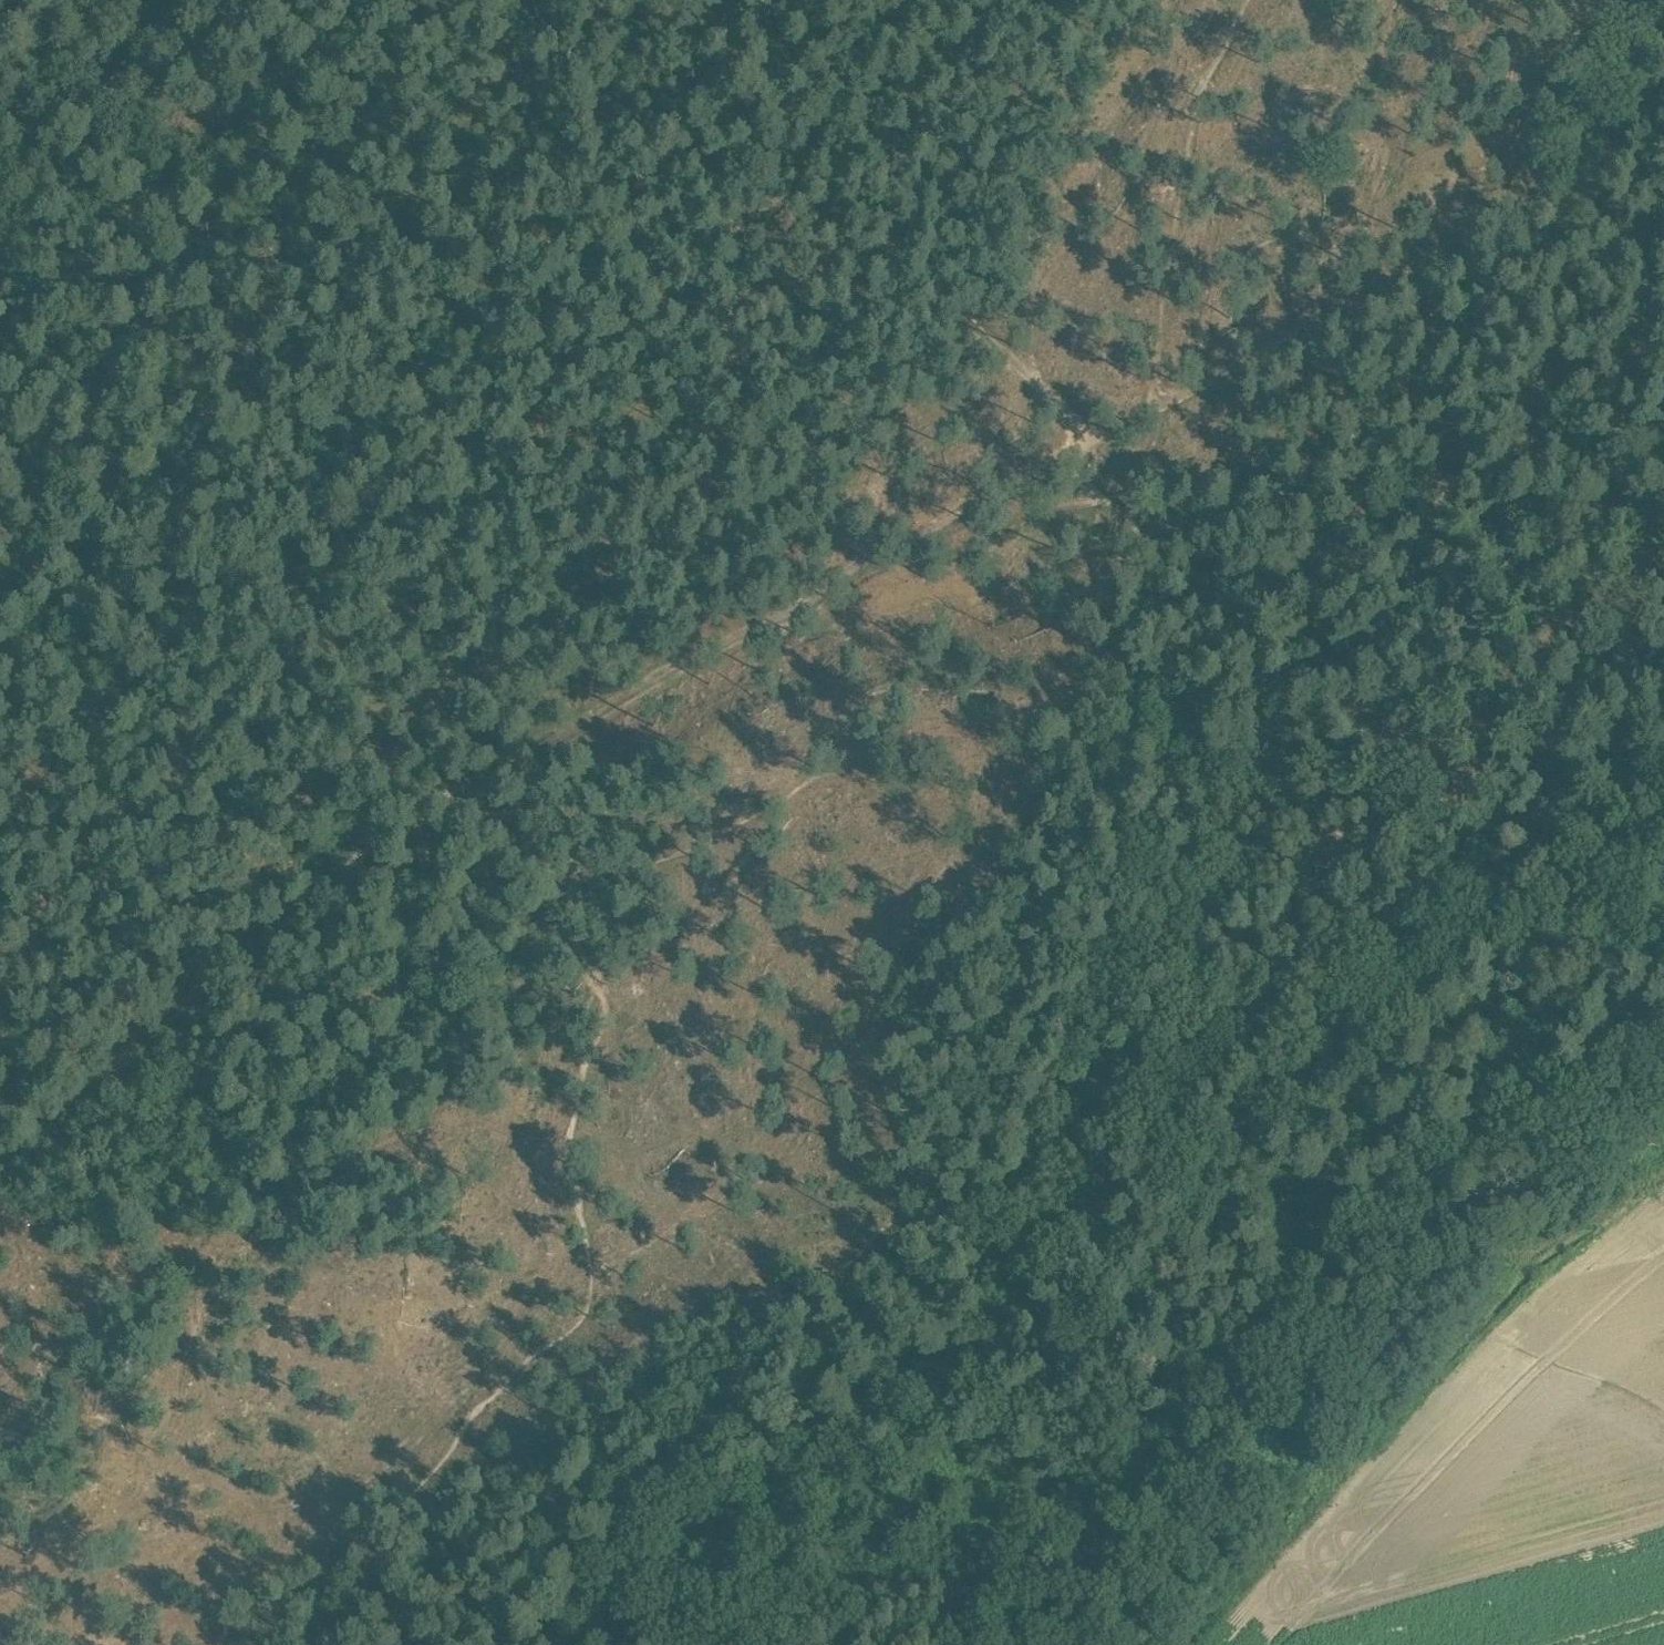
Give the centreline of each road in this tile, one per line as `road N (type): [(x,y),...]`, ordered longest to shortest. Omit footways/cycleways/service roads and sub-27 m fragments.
road 1 (track): [(446,807),(697,639),(1107,428)]
road 2 (track): [(1109,495),(1202,503),(1361,491),(1629,497)]
road 3 (track): [(1158,407),(1550,204)]
road 4 (track): [(0,1167),(335,885)]
road 5 (track): [(0,196),(204,0)]
road 6 (track): [(335,885),(446,807)]

